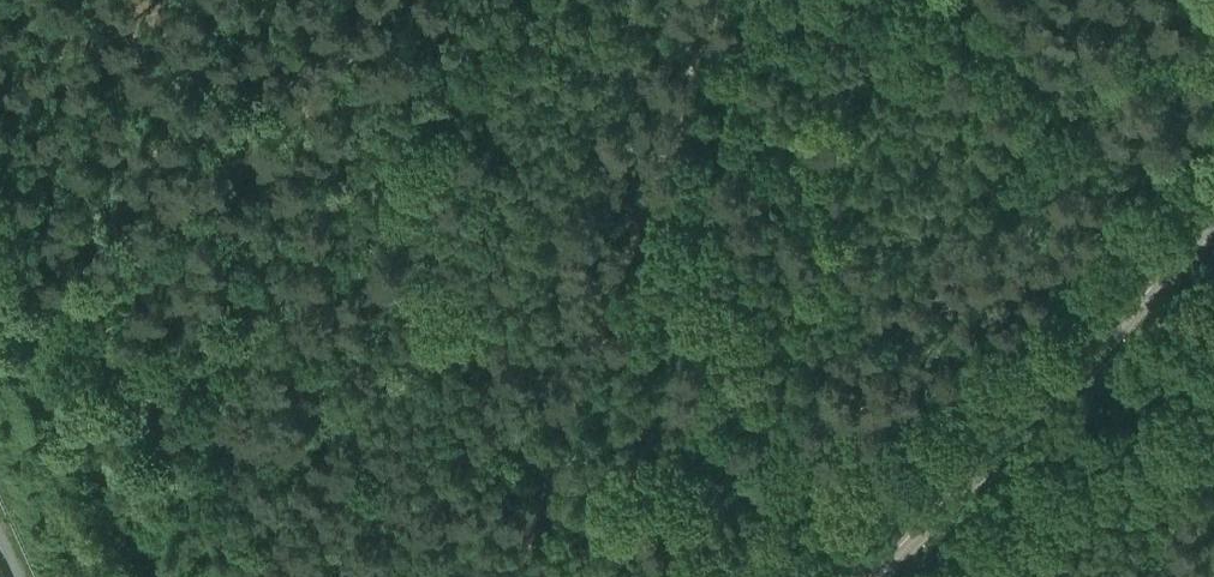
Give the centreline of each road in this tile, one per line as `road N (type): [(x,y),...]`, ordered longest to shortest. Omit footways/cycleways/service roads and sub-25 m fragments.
road 1 (tertiary): [(870,576),(1213,223)]
road 2 (track): [(963,0),(1190,205)]

